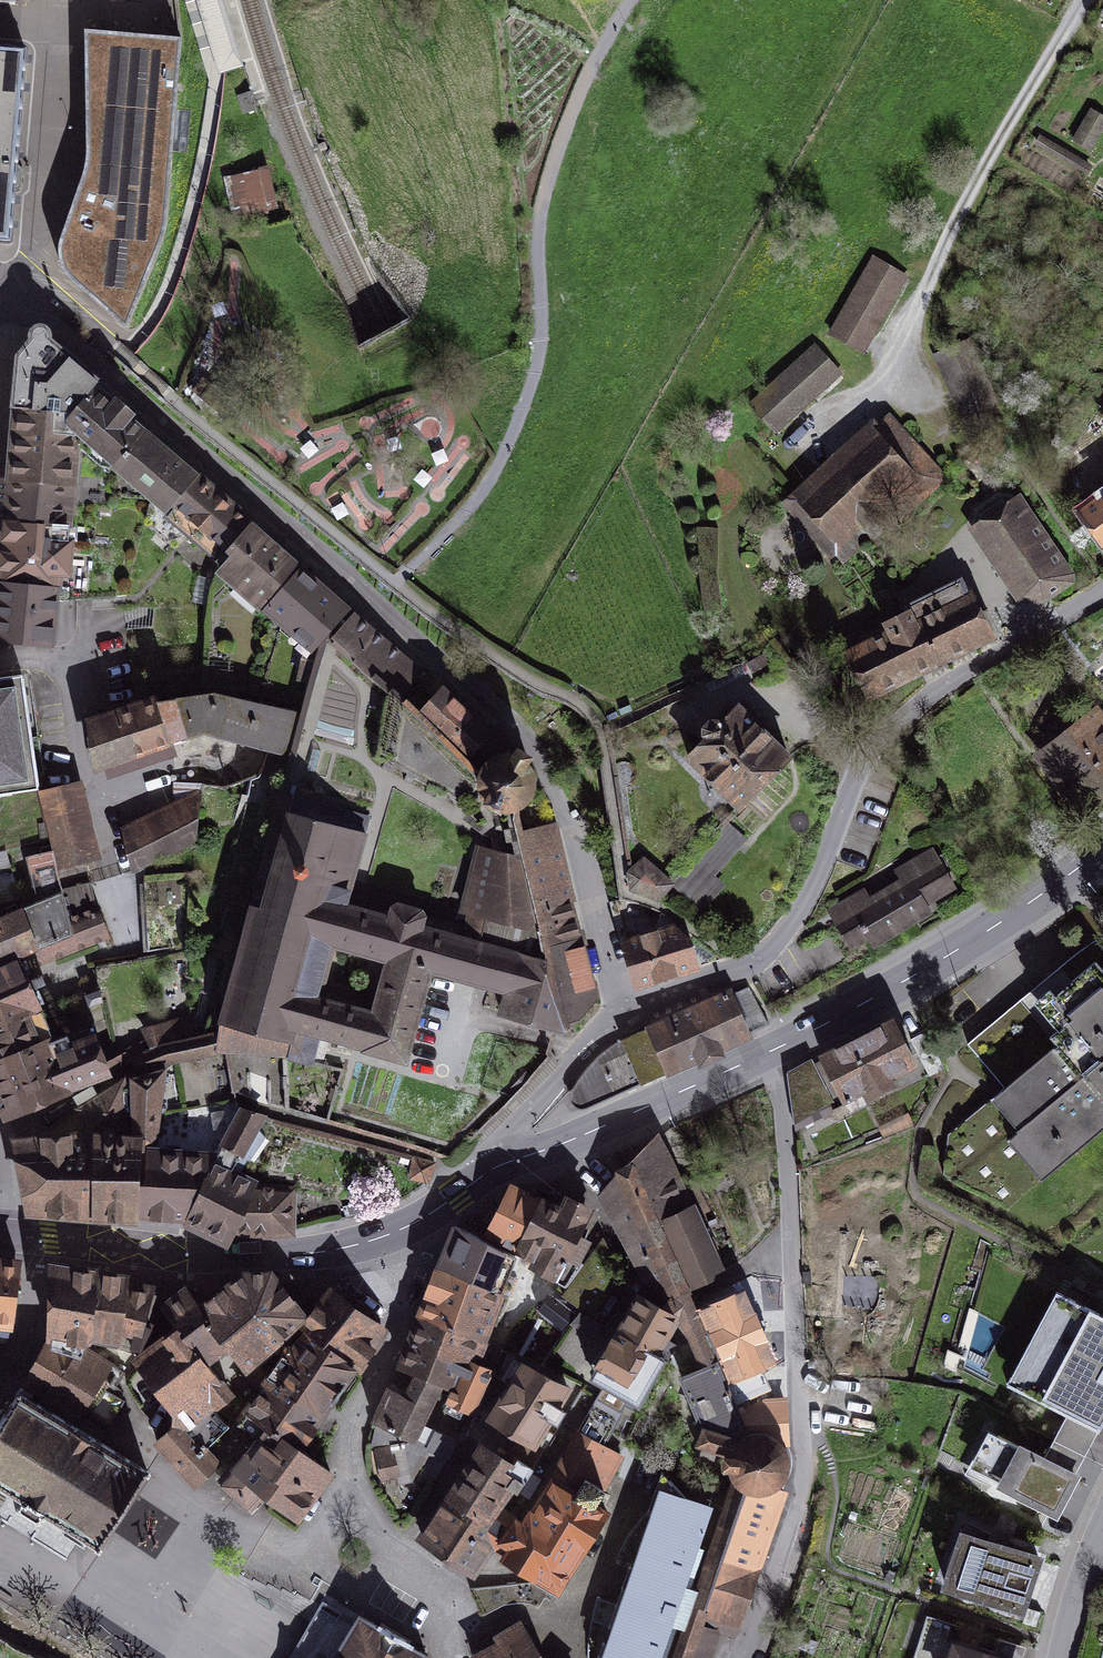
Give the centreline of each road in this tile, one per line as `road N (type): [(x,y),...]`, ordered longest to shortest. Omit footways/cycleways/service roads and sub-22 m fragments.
road 1 (residential): [(7,284),(549,757),(564,785),(621,1012)]
road 2 (residential): [(1102,592),(936,690),(865,758),(819,876),(791,926),(761,958),(621,1012)]
road 3 (residential): [(767,1054),(784,1098),(803,1463),(786,1550),(746,1657)]
road 4 (residential): [(465,1657),(460,1620),(368,1517),(349,1482),(350,1439),(434,1213)]
road 5 (secondary): [(36,1239),(227,1257),(322,1252),(395,1234),(434,1213)]
road 6 (secondary): [(767,1054),(892,990),(1102,852)]
road 7 (secondary): [(505,1163),(767,1054)]
road 8 (residential): [(621,1012),(506,1132),(505,1163)]
road 9 (residential): [(36,1239),(23,1349),(0,1385)]
road 10 (residential): [(1102,1530),(1062,1657)]

